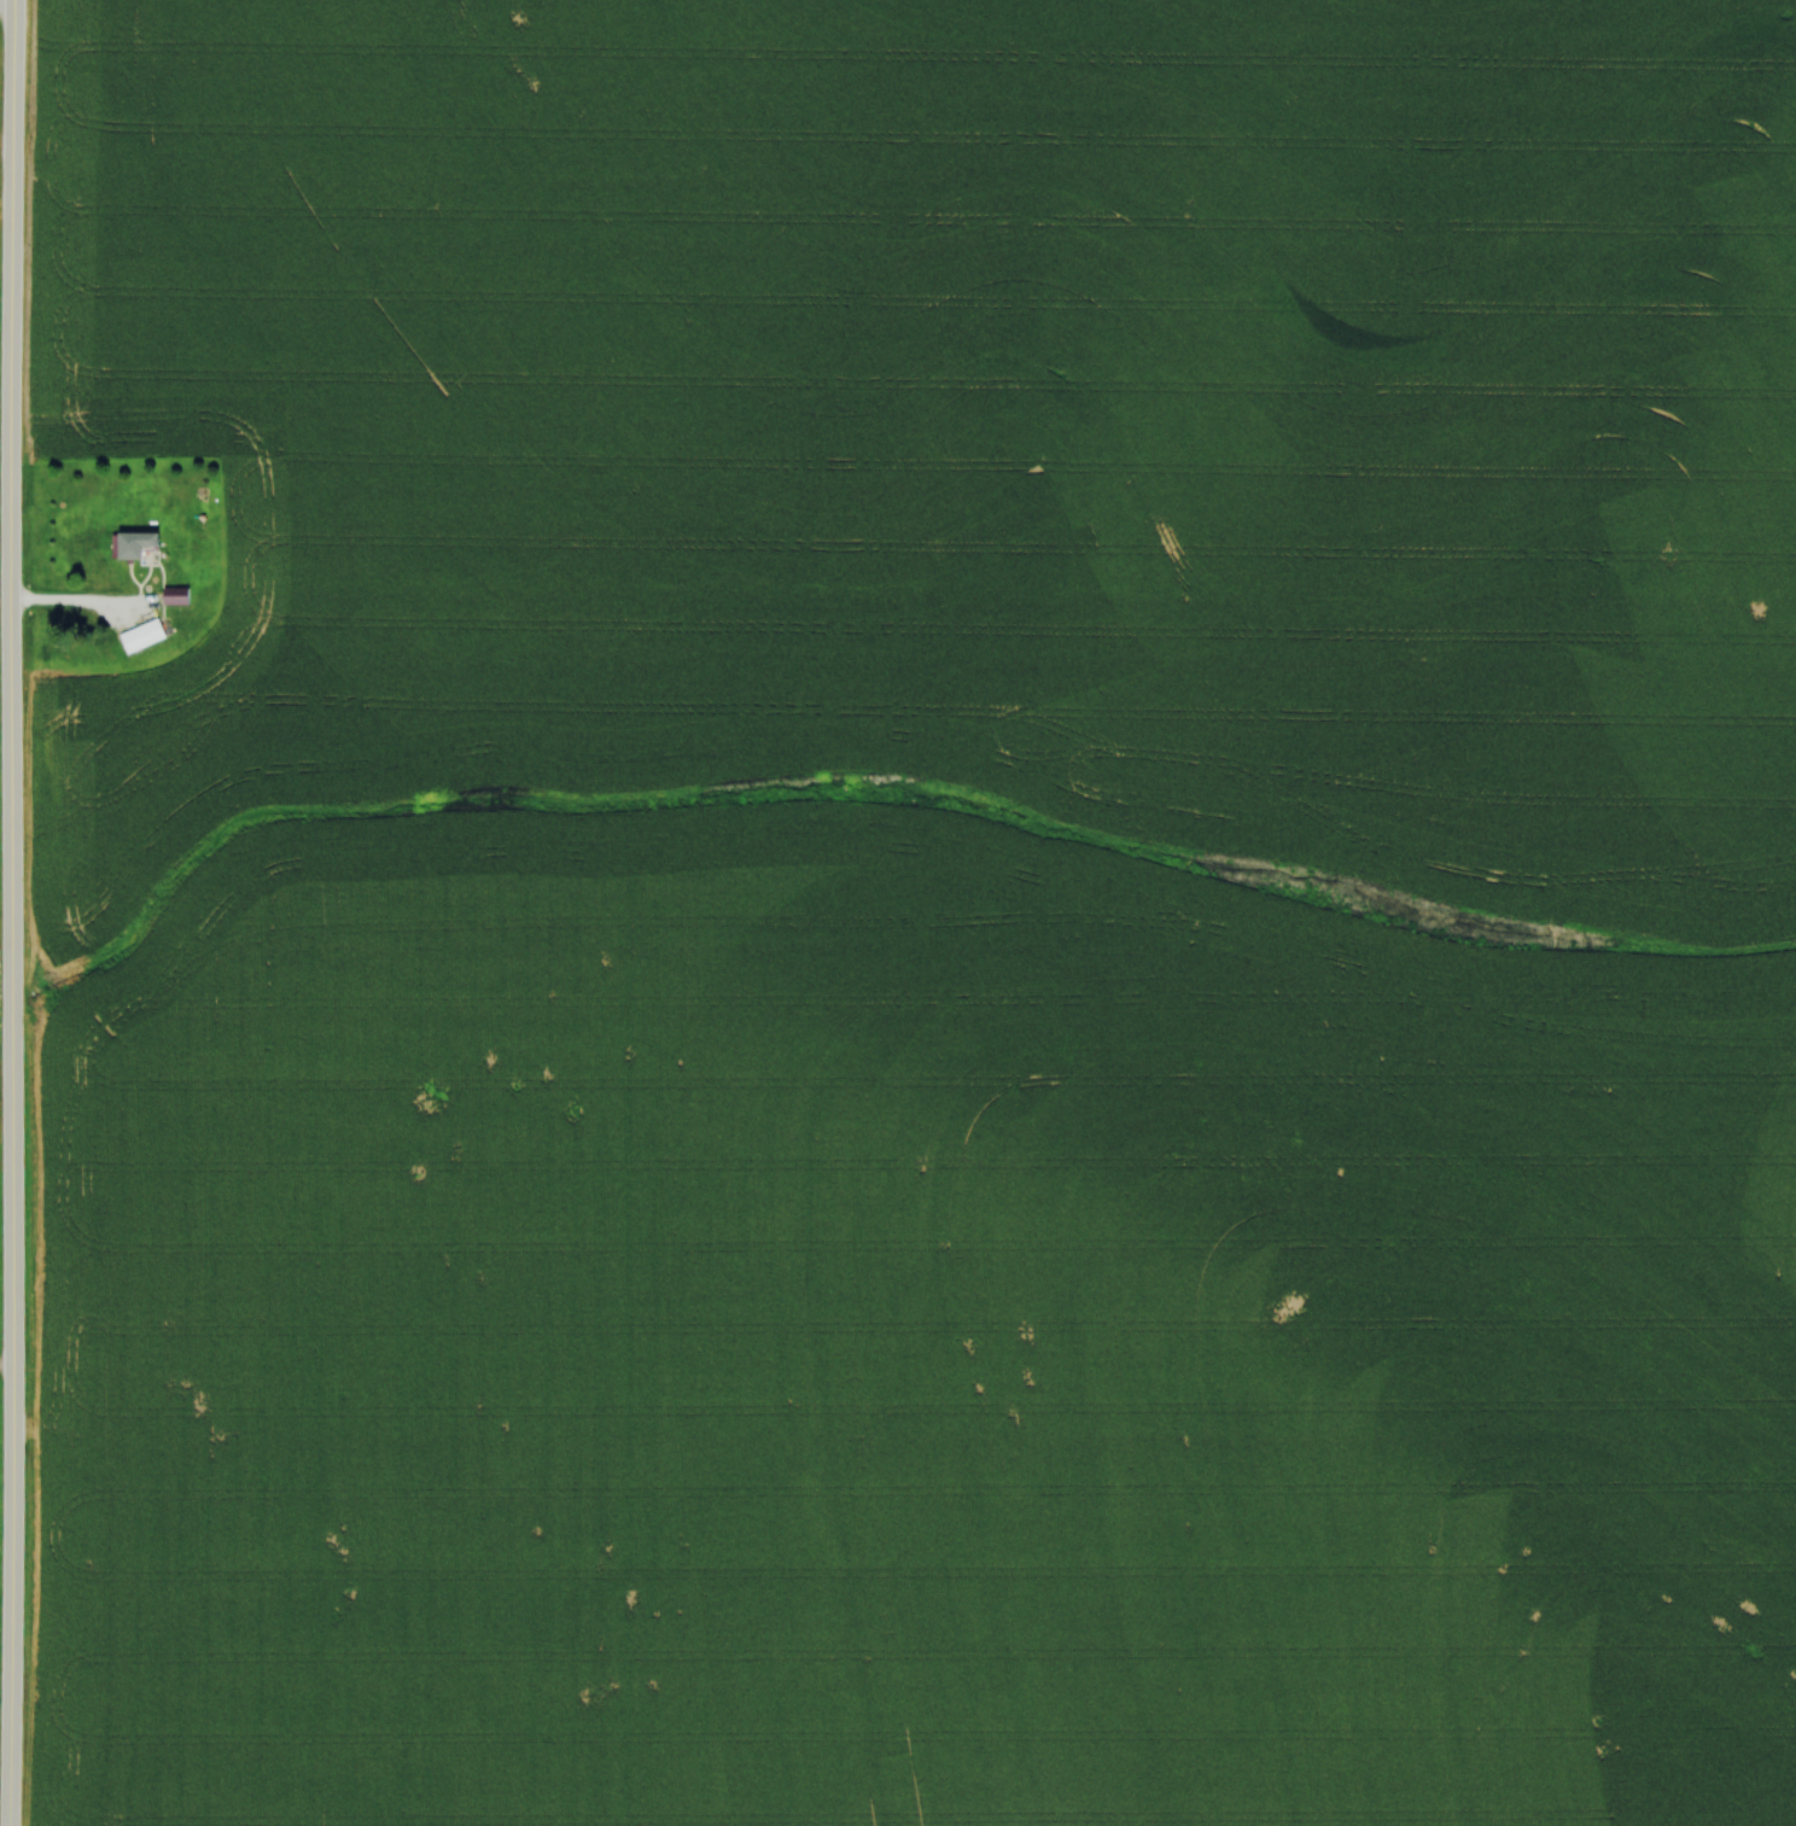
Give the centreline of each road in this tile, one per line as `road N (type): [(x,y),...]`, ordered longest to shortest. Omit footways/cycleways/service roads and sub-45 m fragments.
road 1 (tertiary): [(12,1825),(16,0)]

